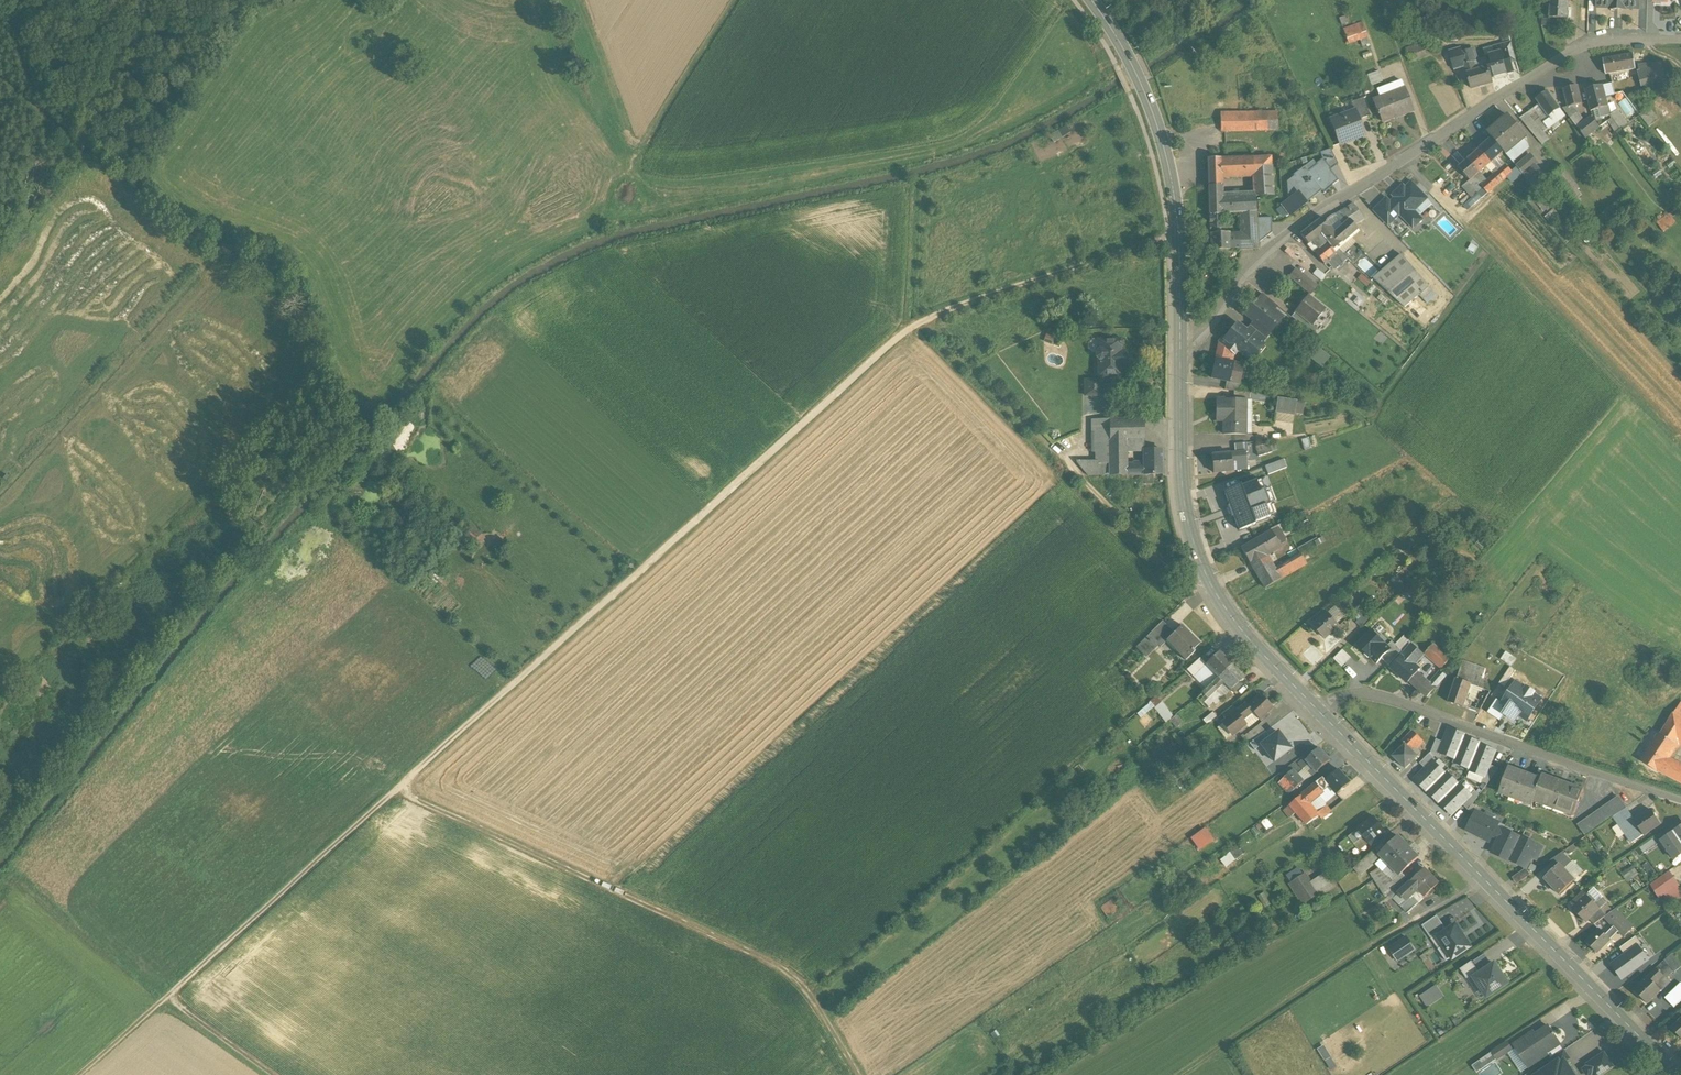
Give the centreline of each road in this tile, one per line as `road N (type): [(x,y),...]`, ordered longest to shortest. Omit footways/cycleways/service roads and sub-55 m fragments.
road 1 (track): [(80,1074),(405,795),(928,319),(1178,234)]
road 2 (residential): [(1181,348),(1193,346),(1295,226),(1437,135),(1582,48),(1619,37),(1680,40)]
road 3 (track): [(405,795),(789,973),(818,1002),(860,1074)]
road 4 (primary): [(1676,1074),(1320,713)]
road 5 (primary): [(1320,713),(1245,637),(1195,555),(1183,495),(1181,348)]
road 6 (residential): [(1320,713),(1347,695),(1389,699),(1680,800)]
road 7 (track): [(928,319),(1175,573),(1201,569)]
road 8 (primary): [(1181,348),(1178,234),(1162,143),(1130,63),(1090,0)]
road 9 (track): [(1680,444),(1465,222)]
road 10 (track): [(1379,940),(1180,1074)]
road 11 (track): [(584,0),(646,153),(624,190)]
road 12 (track): [(646,153),(742,0)]
road 13 (track): [(168,997),(270,1074)]

